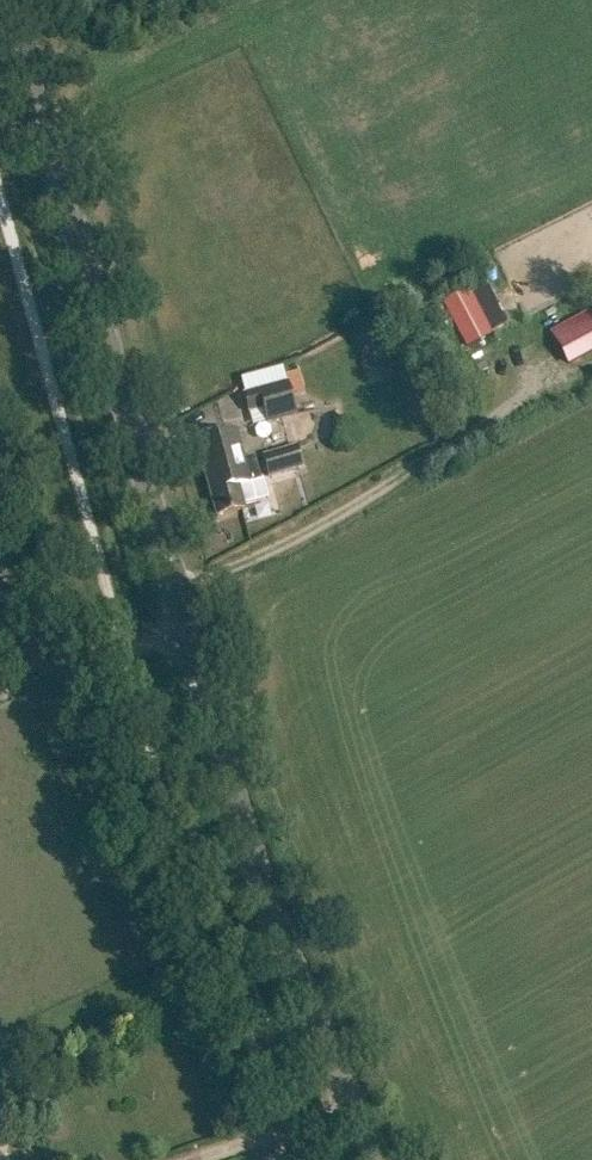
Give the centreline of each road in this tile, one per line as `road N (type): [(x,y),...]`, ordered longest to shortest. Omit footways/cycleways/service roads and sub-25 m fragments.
road 1 (tertiary): [(185,628),(13,0)]
road 2 (tertiary): [(379,1159),(269,914),(185,628)]
road 3 (unclassified): [(185,628),(53,670),(33,657),(0,577)]

